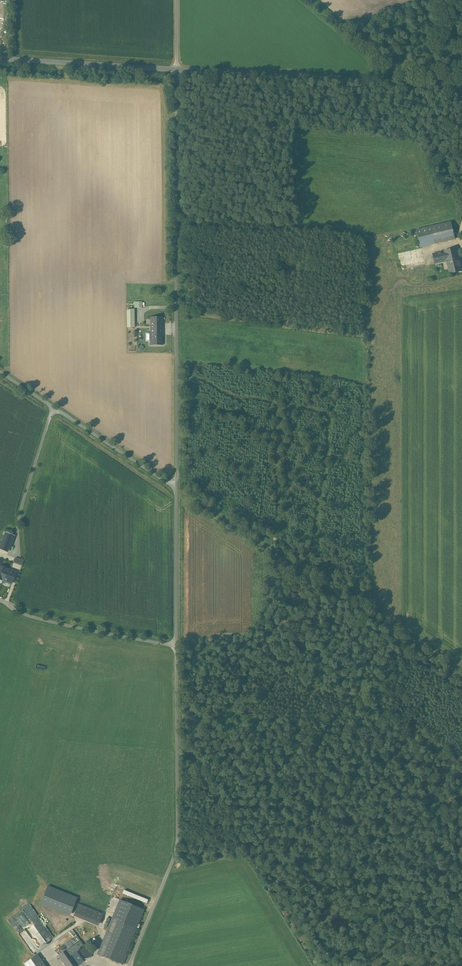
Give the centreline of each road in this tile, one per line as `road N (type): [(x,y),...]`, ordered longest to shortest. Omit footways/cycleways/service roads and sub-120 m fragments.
road 1 (unclassified): [(130,965),(176,852),(176,488)]
road 2 (unclassified): [(176,488),(177,70)]
road 3 (tertiary): [(177,70),(461,87)]
road 4 (unclassified): [(0,372),(176,488)]
road 5 (tertiary): [(0,59),(177,70)]

